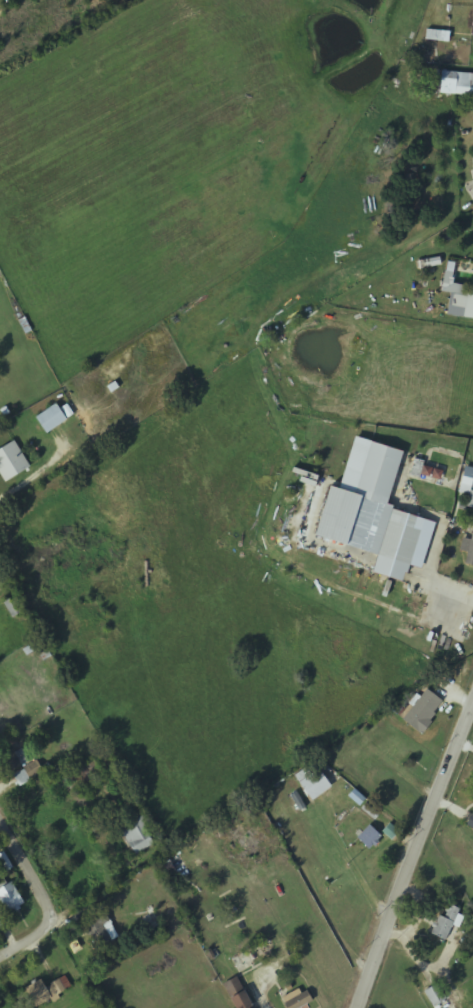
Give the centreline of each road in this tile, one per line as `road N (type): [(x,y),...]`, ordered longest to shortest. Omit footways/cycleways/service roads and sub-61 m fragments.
road 1 (tertiary): [(472,710),(357,1007)]
road 2 (residential): [(0,958),(42,933),(48,896),(0,817)]

